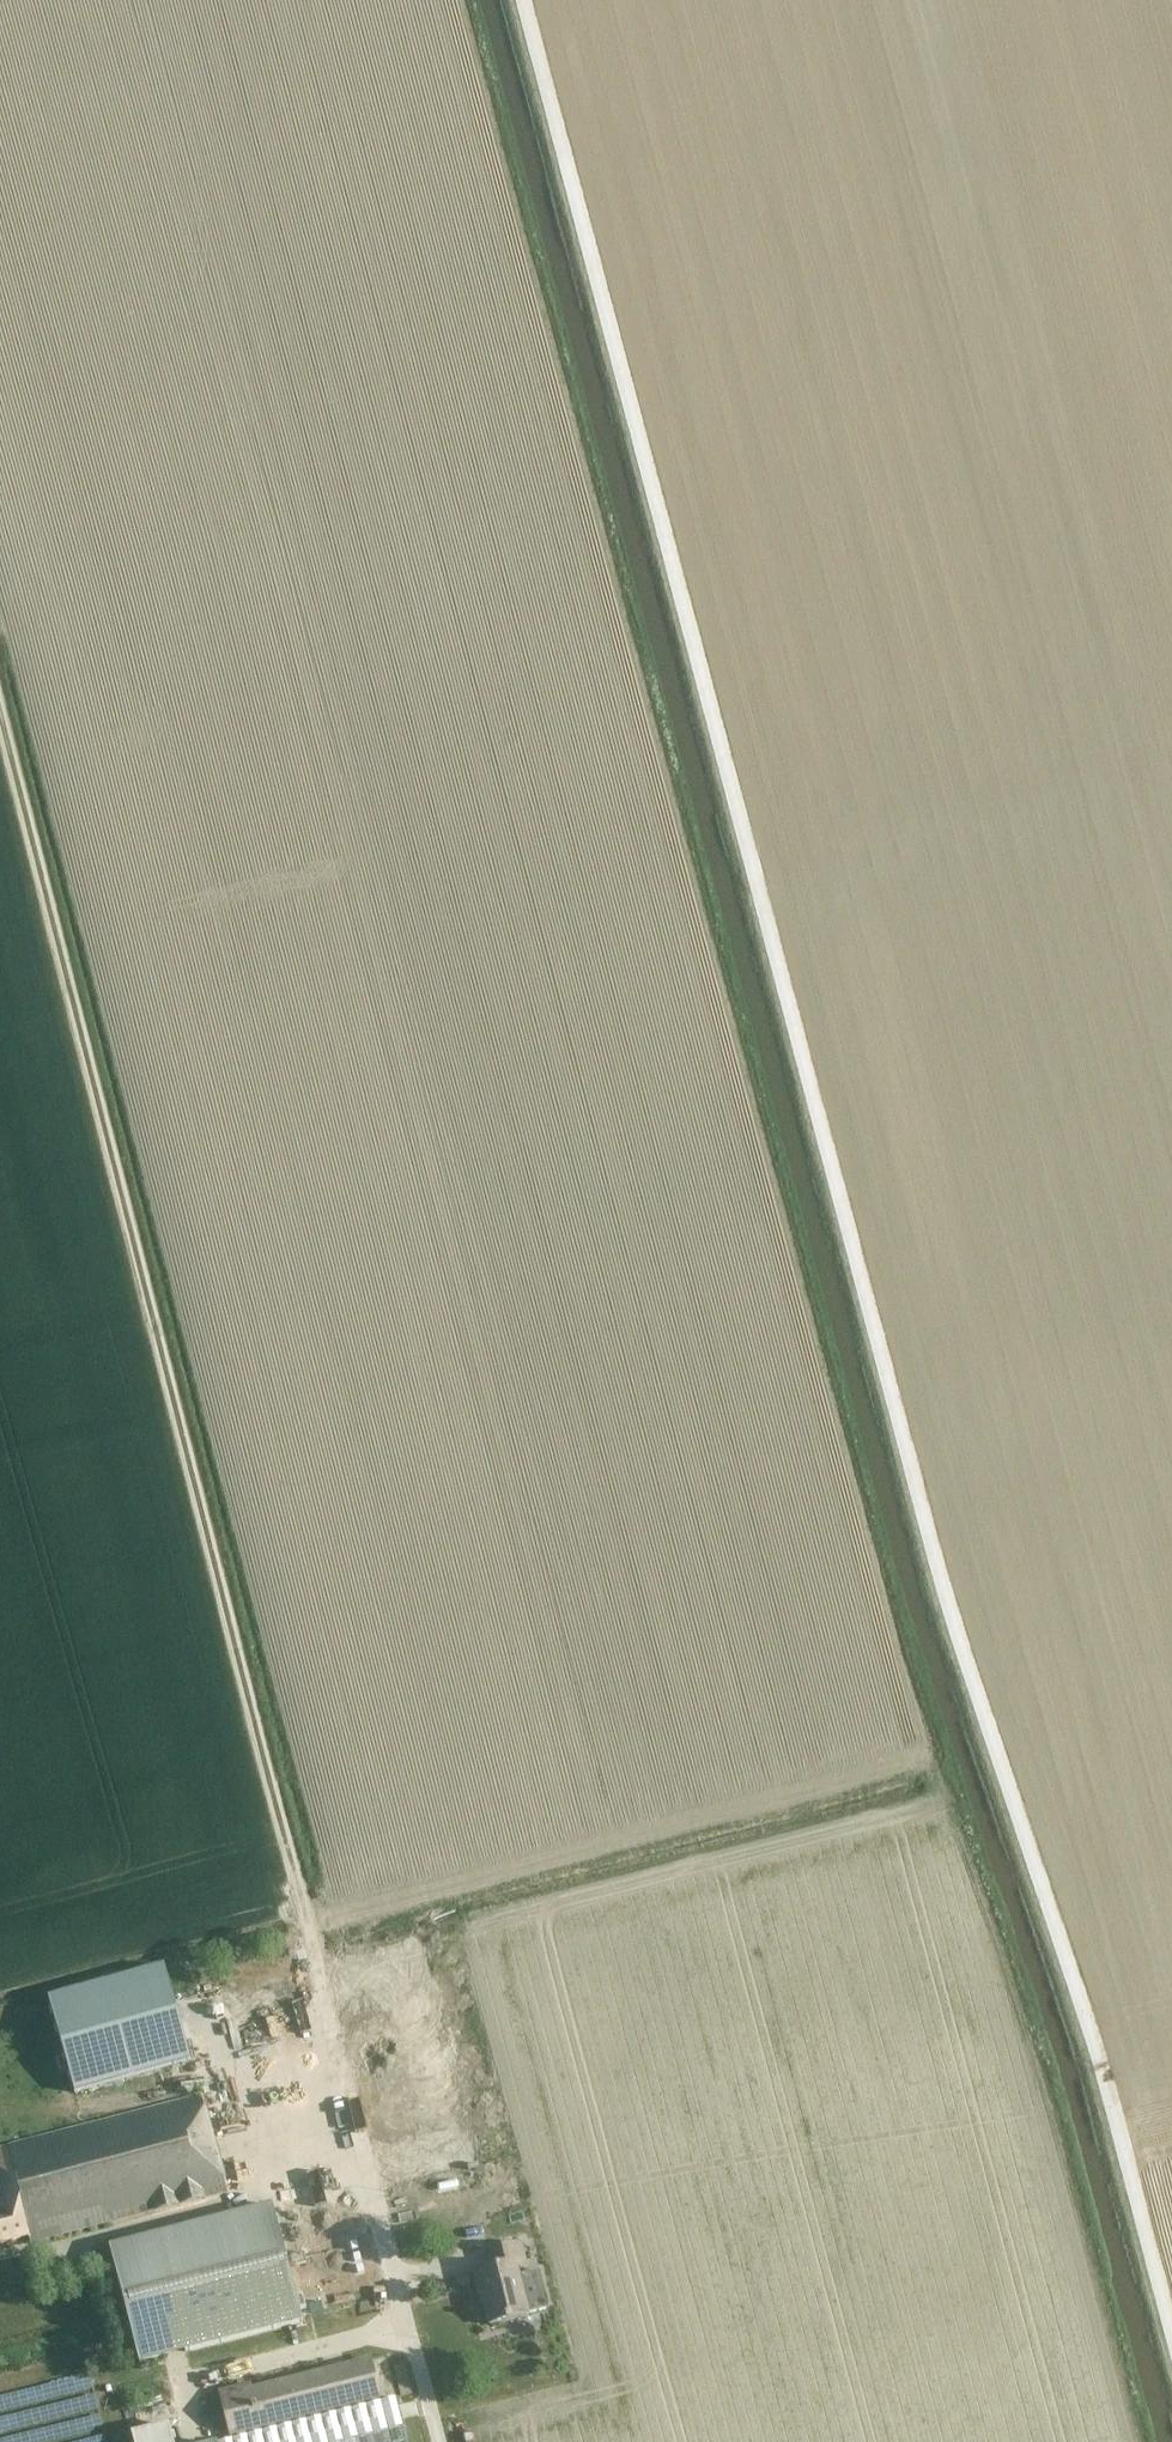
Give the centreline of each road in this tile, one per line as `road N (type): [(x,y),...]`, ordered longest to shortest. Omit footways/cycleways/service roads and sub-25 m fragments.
road 1 (track): [(947,0),(1171,842)]
road 2 (unclassified): [(410,2307),(445,2441)]

